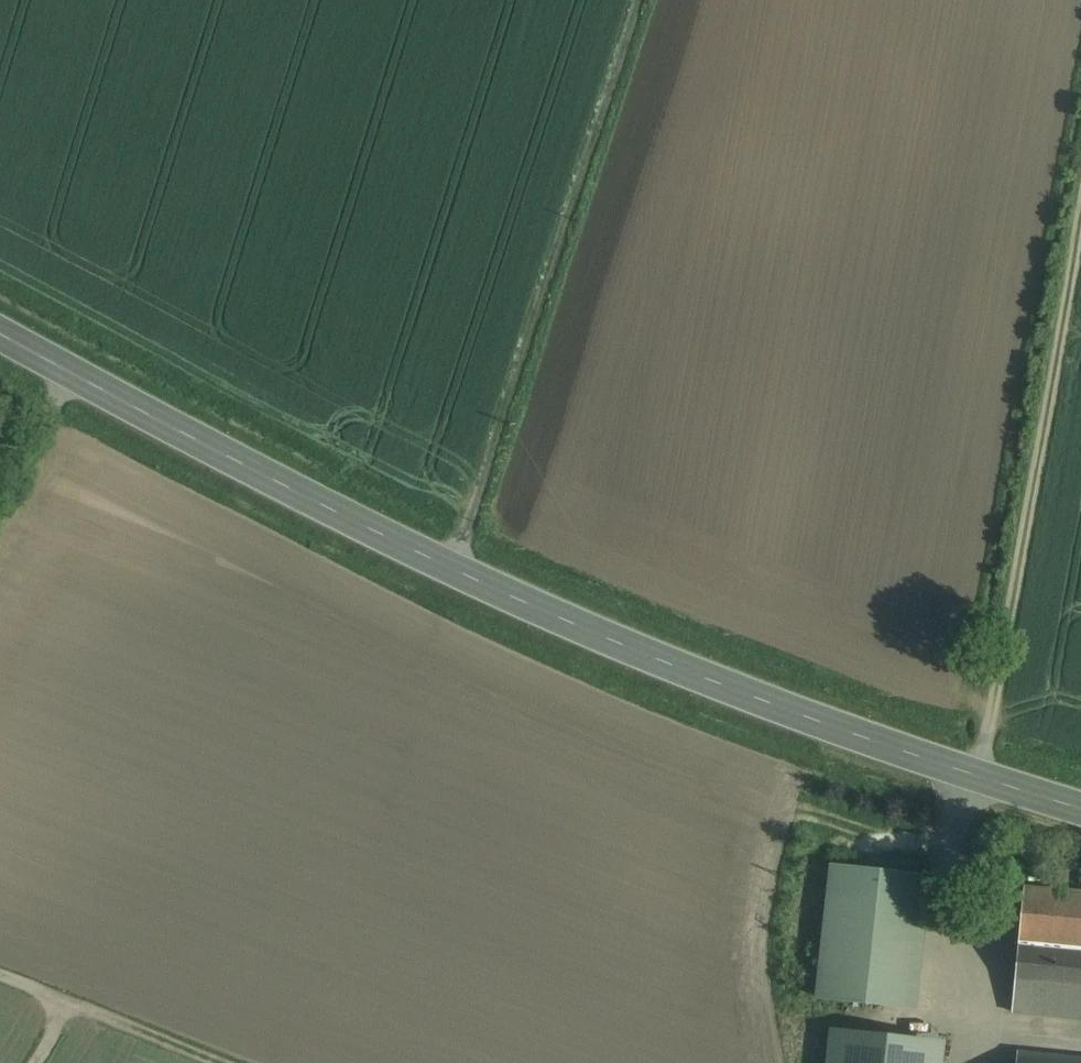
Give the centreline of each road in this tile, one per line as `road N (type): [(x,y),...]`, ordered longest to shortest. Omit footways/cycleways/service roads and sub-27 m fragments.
road 1 (secondary): [(1080,805),(673,670),(448,573),(0,333)]
road 2 (track): [(448,573),(636,0)]
road 3 (track): [(982,776),(1080,223)]
road 4 (track): [(218,1062),(56,1004)]
road 5 (track): [(0,495),(74,372)]
road 6 (track): [(32,1062),(56,1023),(56,1004),(42,988),(0,973)]

